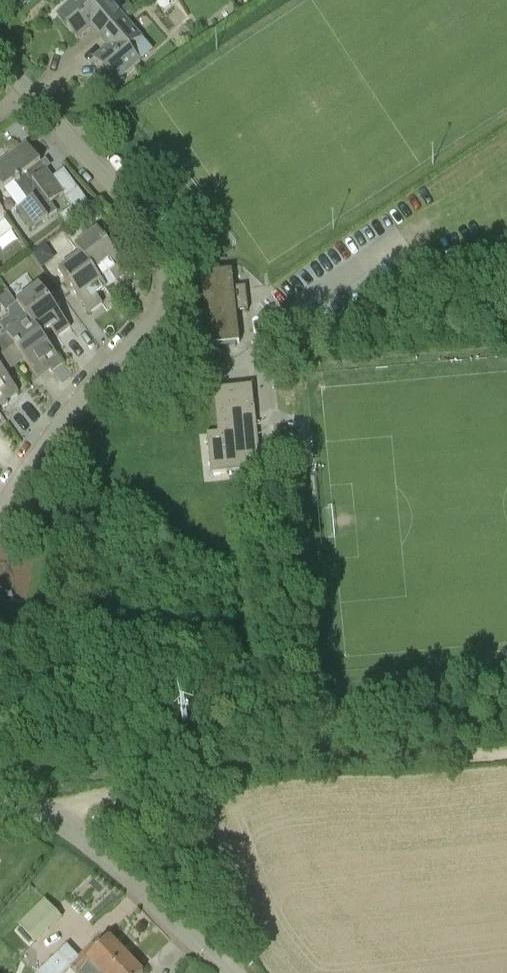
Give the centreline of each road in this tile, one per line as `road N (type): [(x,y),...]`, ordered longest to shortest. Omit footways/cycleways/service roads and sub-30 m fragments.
road 1 (residential): [(0,506),(156,281),(150,246),(32,89)]
road 2 (unclassified): [(233,972),(101,853),(0,789)]
road 3 (track): [(236,769),(506,752)]
road 4 (track): [(236,769),(126,789),(52,816)]
road 5 (track): [(168,917),(161,865),(170,831),(236,769)]

